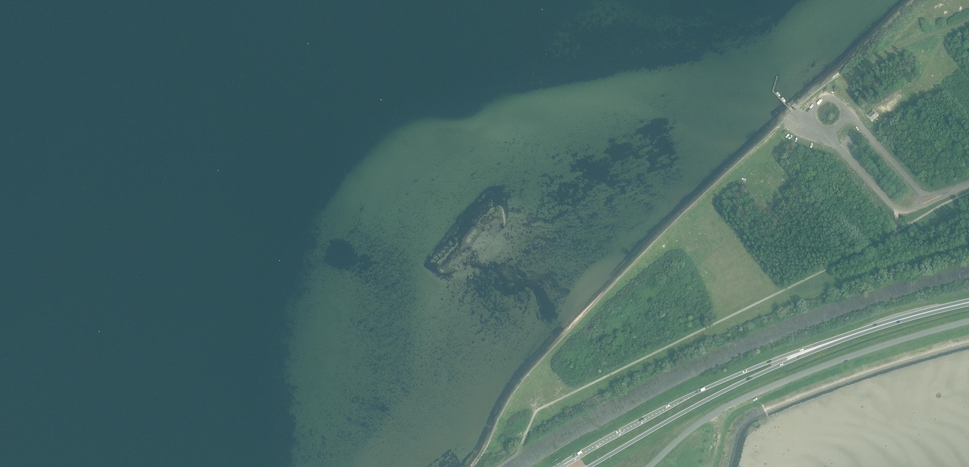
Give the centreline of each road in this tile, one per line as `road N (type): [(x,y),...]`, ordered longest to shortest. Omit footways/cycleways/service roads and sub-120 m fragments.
road 1 (trunk): [(892,322),(710,386),(557,466)]
road 2 (unclassified): [(648,466),(697,425),(755,393),(968,321)]
road 3 (trunk): [(589,466),(742,383),(892,322)]

